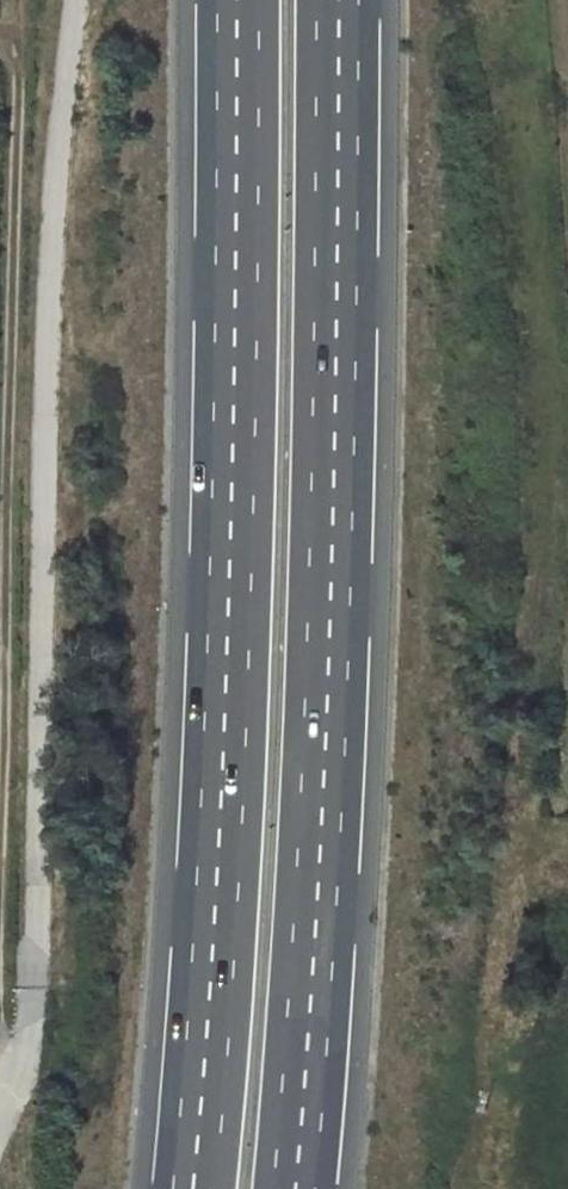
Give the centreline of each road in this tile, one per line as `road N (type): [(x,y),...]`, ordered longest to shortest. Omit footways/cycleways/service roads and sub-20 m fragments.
road 1 (motorway): [(237,0),(231,598),(193,1188)]
road 2 (motorway): [(295,1188),(325,773),(339,0)]
road 3 (track): [(0,677),(23,5)]

